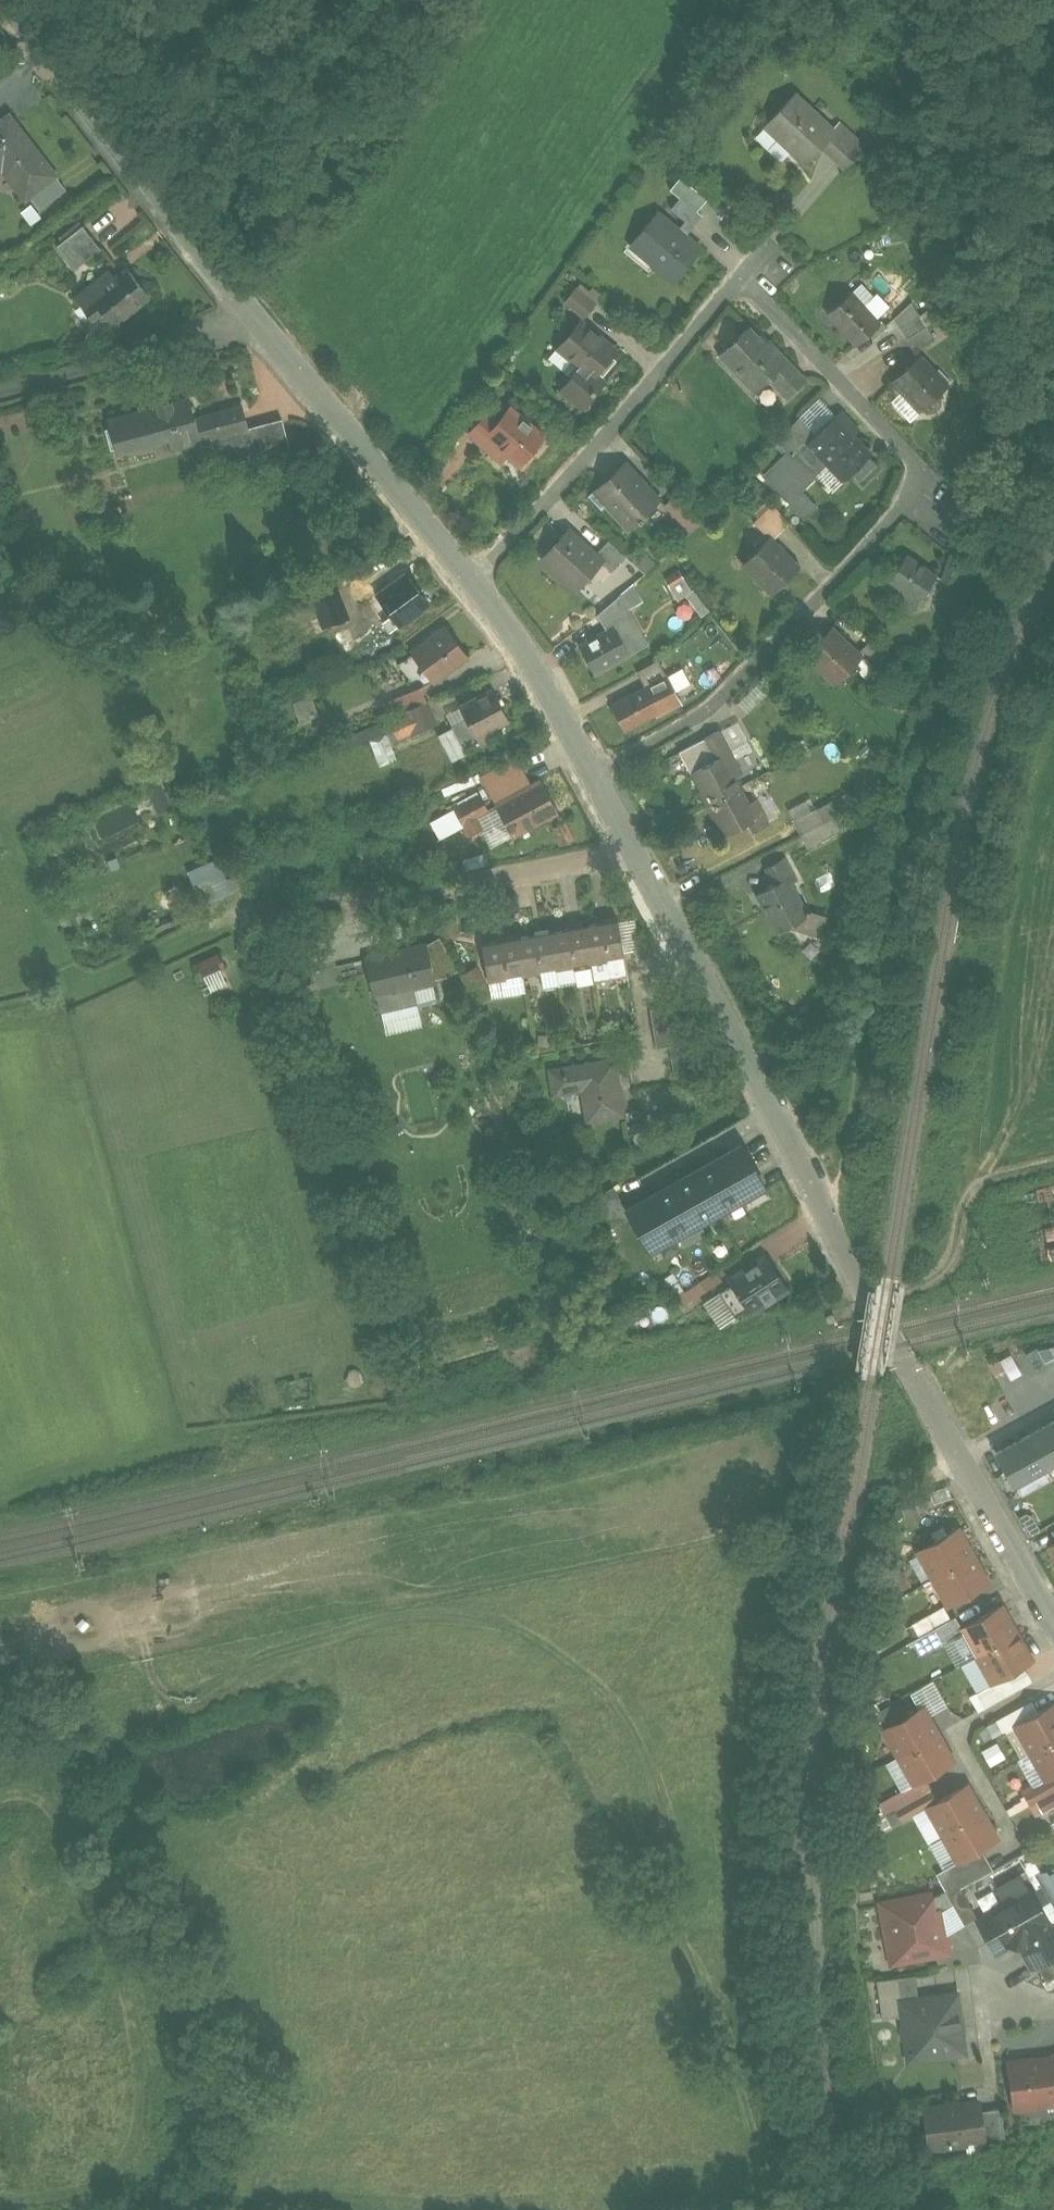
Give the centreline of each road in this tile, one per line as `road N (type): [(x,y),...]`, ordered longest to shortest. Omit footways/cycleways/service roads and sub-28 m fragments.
road 1 (track): [(782,2209),(714,1991),(674,1908),(659,1792),(639,1743),(579,1670),(517,1632),(466,1618),(388,1620),(270,1650),(90,1740)]
road 2 (residential): [(1053,1633),(818,1207),(743,1032),(589,775)]
road 3 (residential): [(471,582),(0,10)]
road 4 (residential): [(589,775),(720,701),(922,474),(737,282)]
road 5 (residential): [(737,282),(471,582)]
road 6 (residential): [(589,775),(471,582)]

